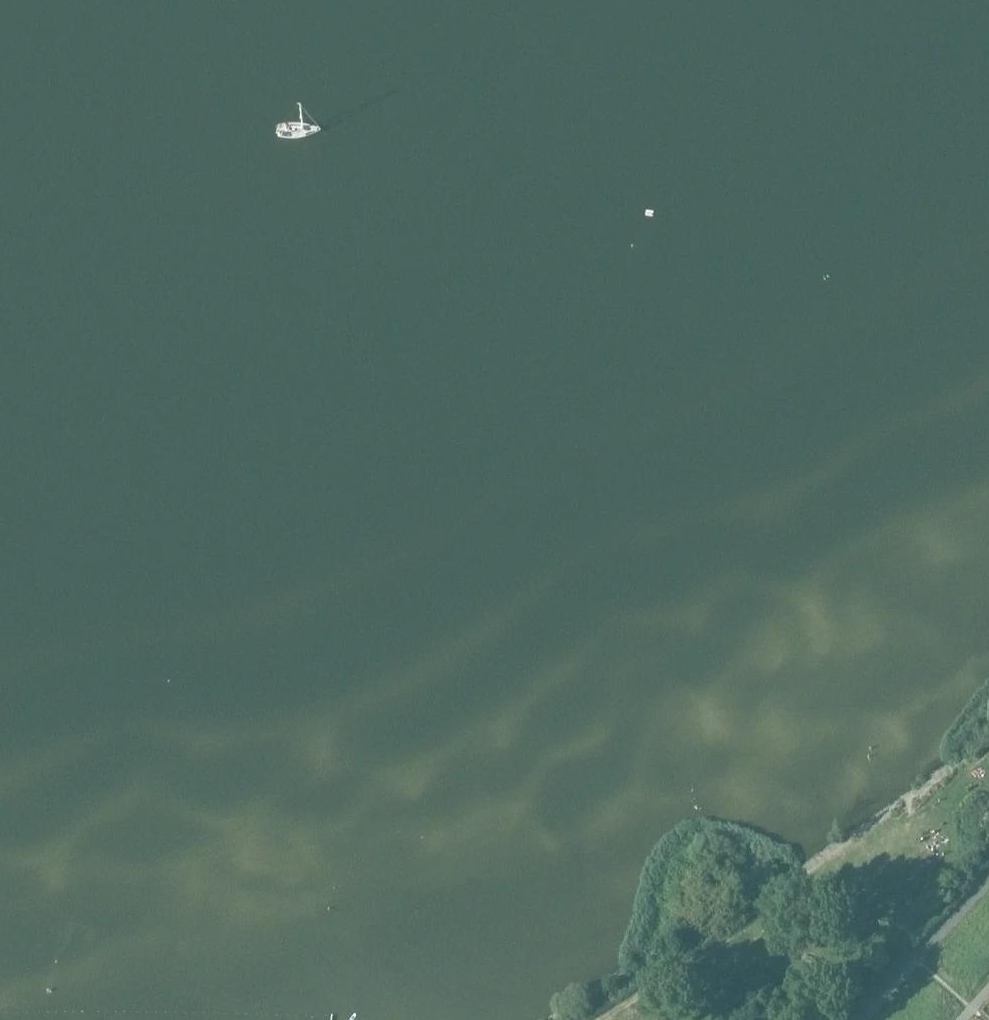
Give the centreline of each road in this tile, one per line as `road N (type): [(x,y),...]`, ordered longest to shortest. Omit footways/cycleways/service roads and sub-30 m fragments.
road 1 (unclassified): [(864,1019),(988,881)]

